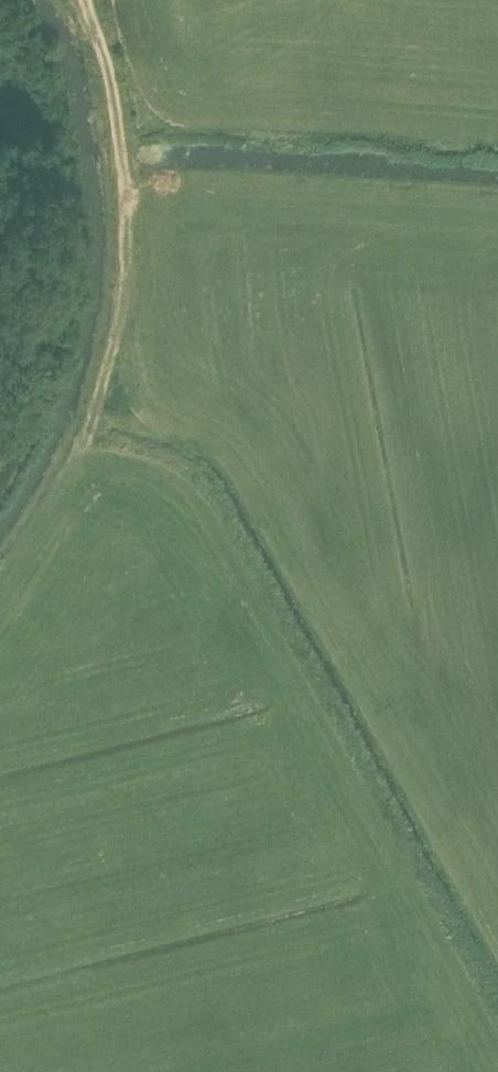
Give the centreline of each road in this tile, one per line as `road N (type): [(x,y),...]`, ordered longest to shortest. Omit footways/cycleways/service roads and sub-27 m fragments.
road 1 (track): [(121,366),(132,198),(85,0)]

